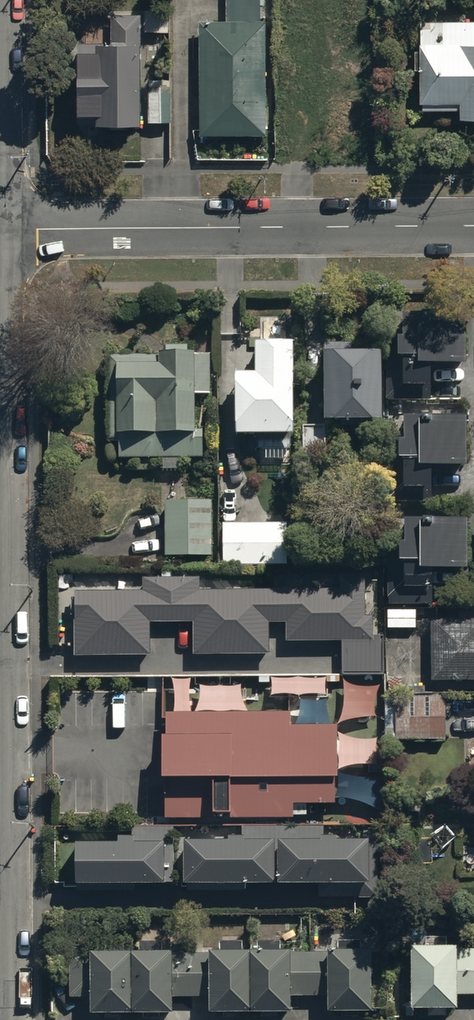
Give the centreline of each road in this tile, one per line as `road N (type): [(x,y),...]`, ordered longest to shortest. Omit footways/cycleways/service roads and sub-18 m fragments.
road 1 (unclassified): [(0,231),(473,227)]

